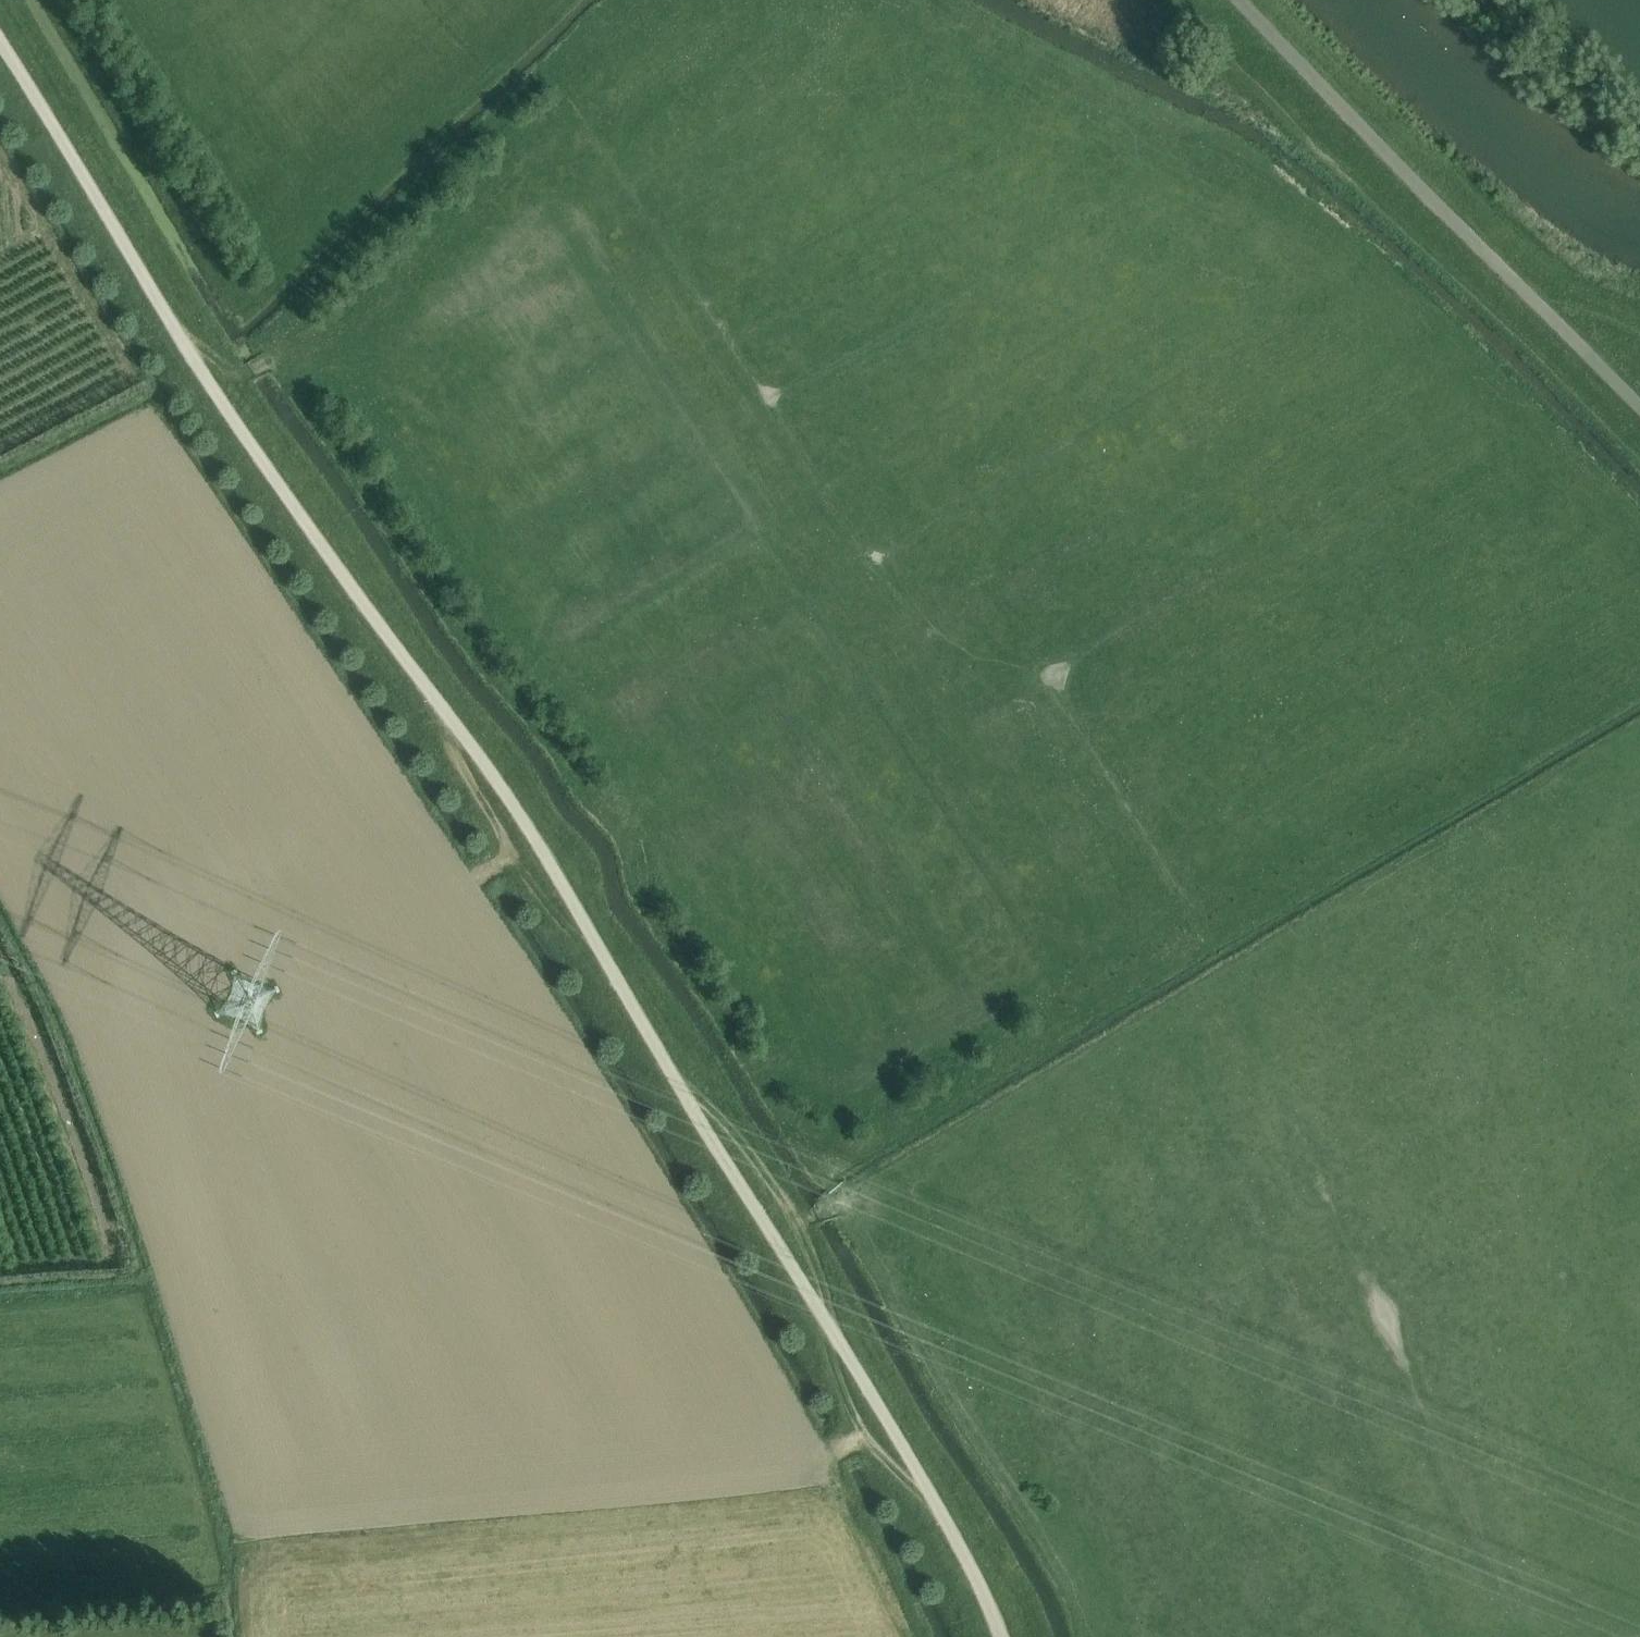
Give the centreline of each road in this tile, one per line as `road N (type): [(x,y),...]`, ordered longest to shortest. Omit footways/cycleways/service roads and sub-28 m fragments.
road 1 (track): [(1003,1636),(981,1577),(924,1477),(516,803),(226,405),(0,39)]

